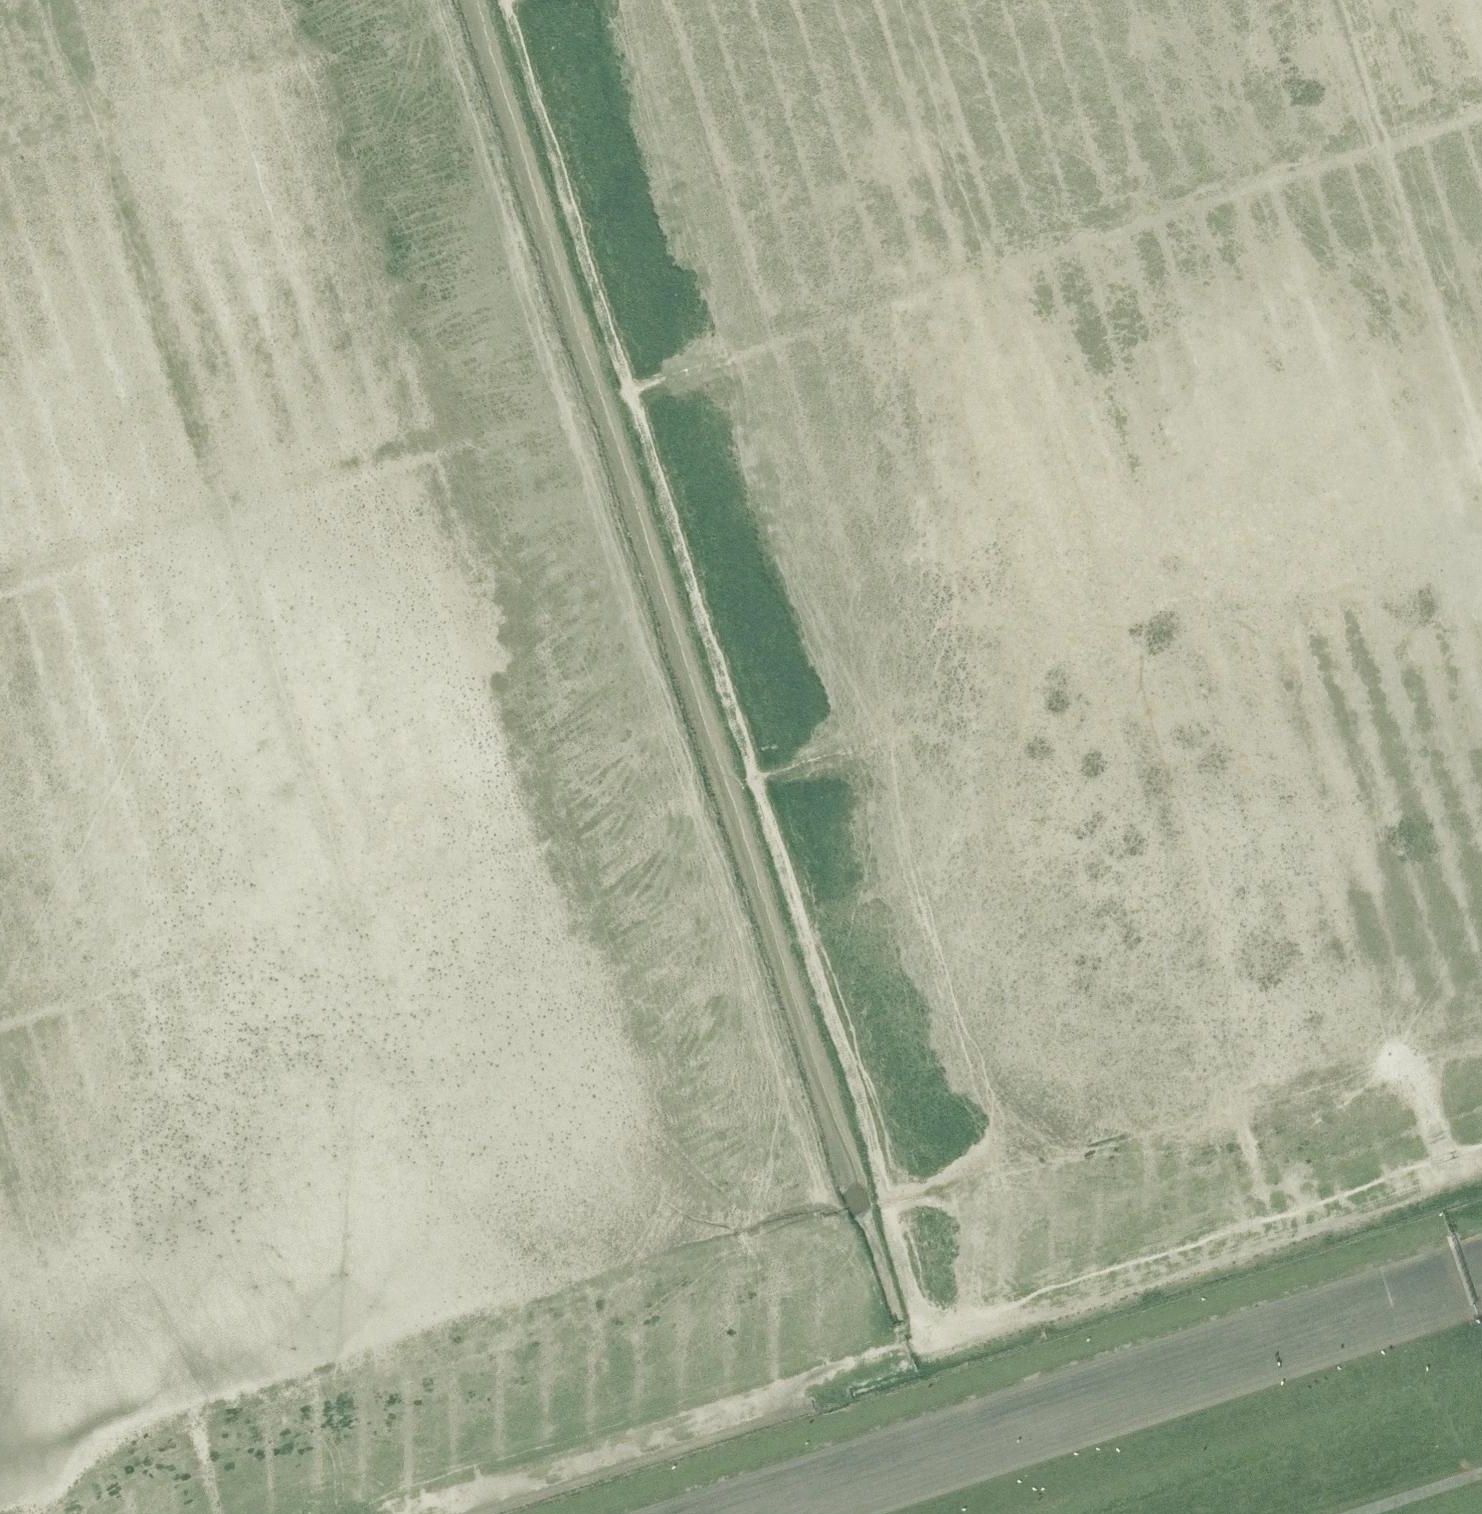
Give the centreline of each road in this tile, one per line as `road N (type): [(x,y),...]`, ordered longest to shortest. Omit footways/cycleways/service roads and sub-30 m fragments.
road 1 (unclassified): [(1358,1513),(1481,1473)]

